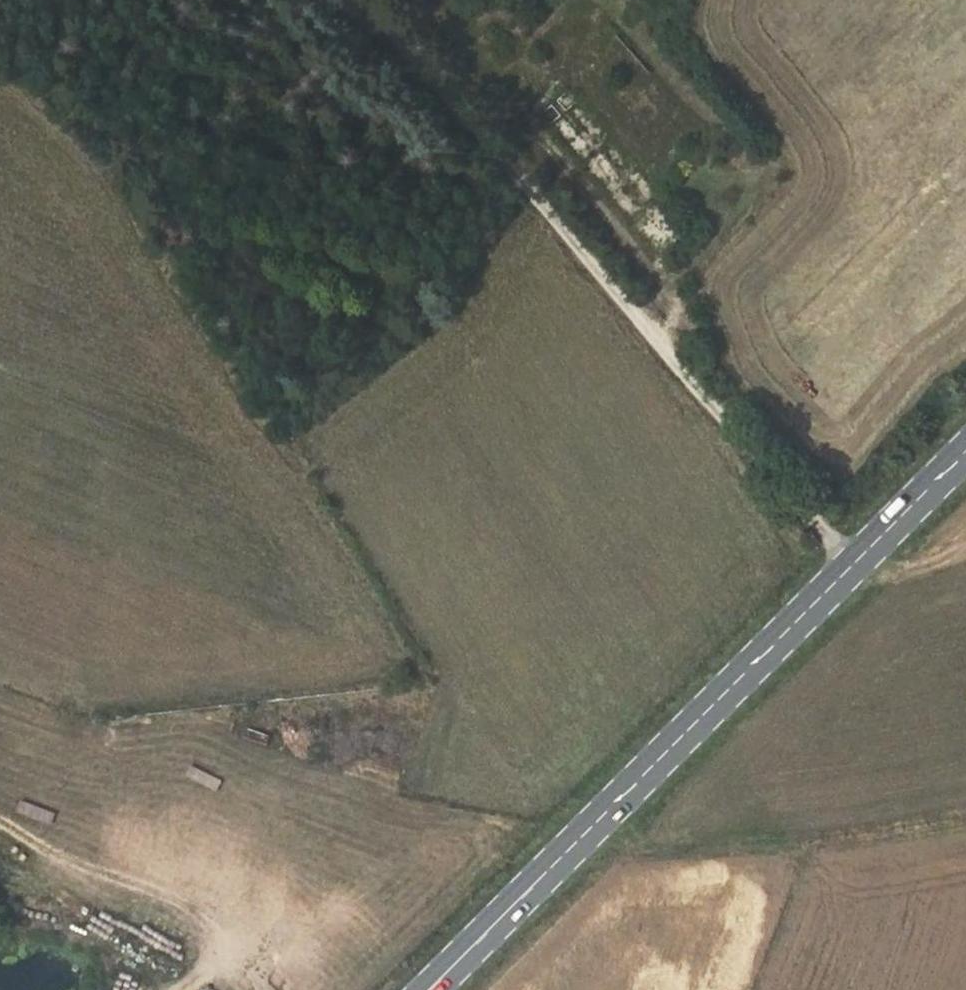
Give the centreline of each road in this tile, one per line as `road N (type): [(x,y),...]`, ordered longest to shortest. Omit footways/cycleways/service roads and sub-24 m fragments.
road 1 (primary): [(427,989),(965,450)]

